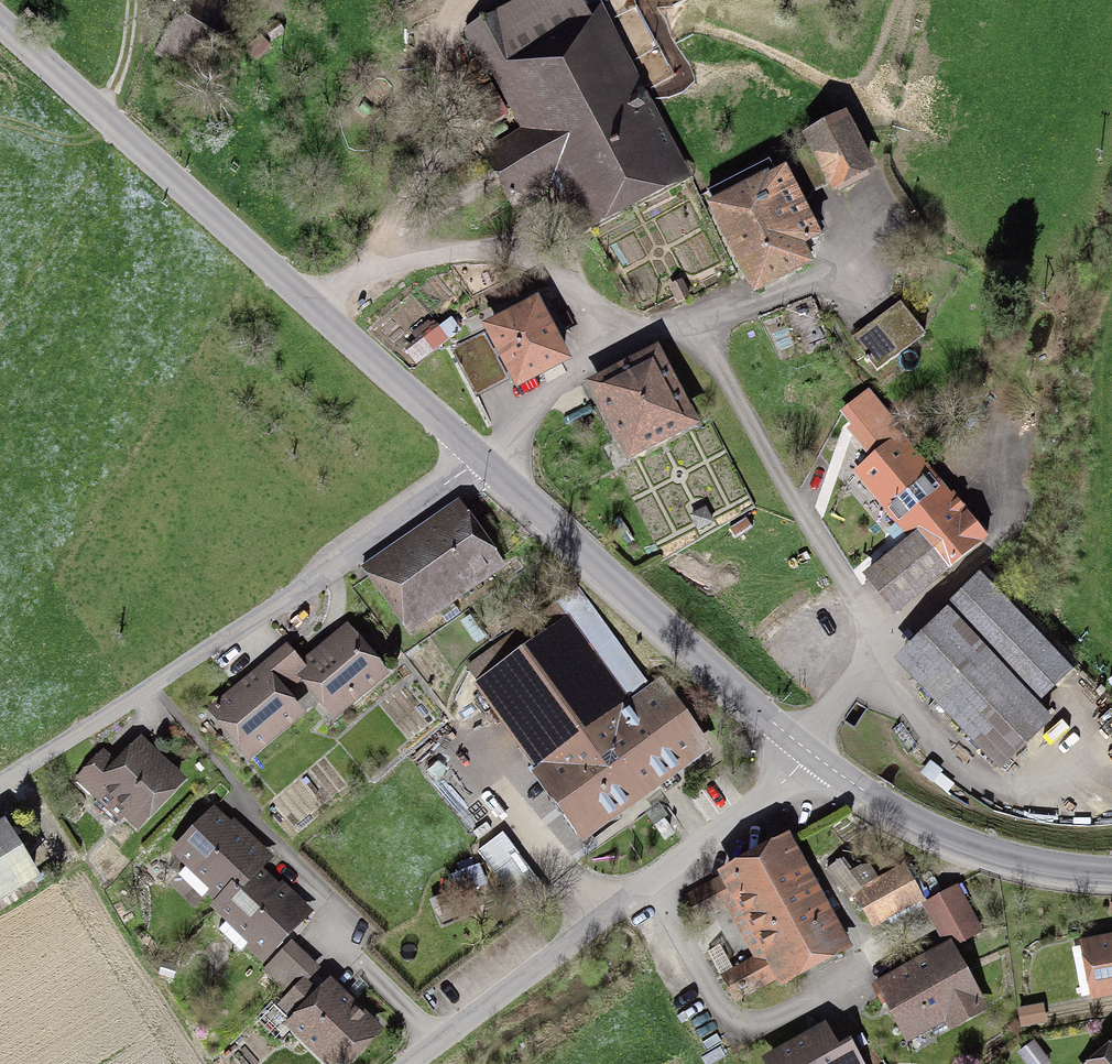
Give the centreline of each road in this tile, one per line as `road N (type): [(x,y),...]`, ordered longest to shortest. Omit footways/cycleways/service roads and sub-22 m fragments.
road 1 (unclassified): [(487,463),(0,21)]
road 2 (unclassified): [(0,784),(487,463)]
road 3 (unclassified): [(410,1063),(765,797),(811,753)]
road 4 (unclassified): [(811,753),(487,463)]
road 5 (unclassified): [(1111,870),(963,840),(847,781),(811,753)]
road 6 (track): [(132,0),(121,82),(79,93)]

